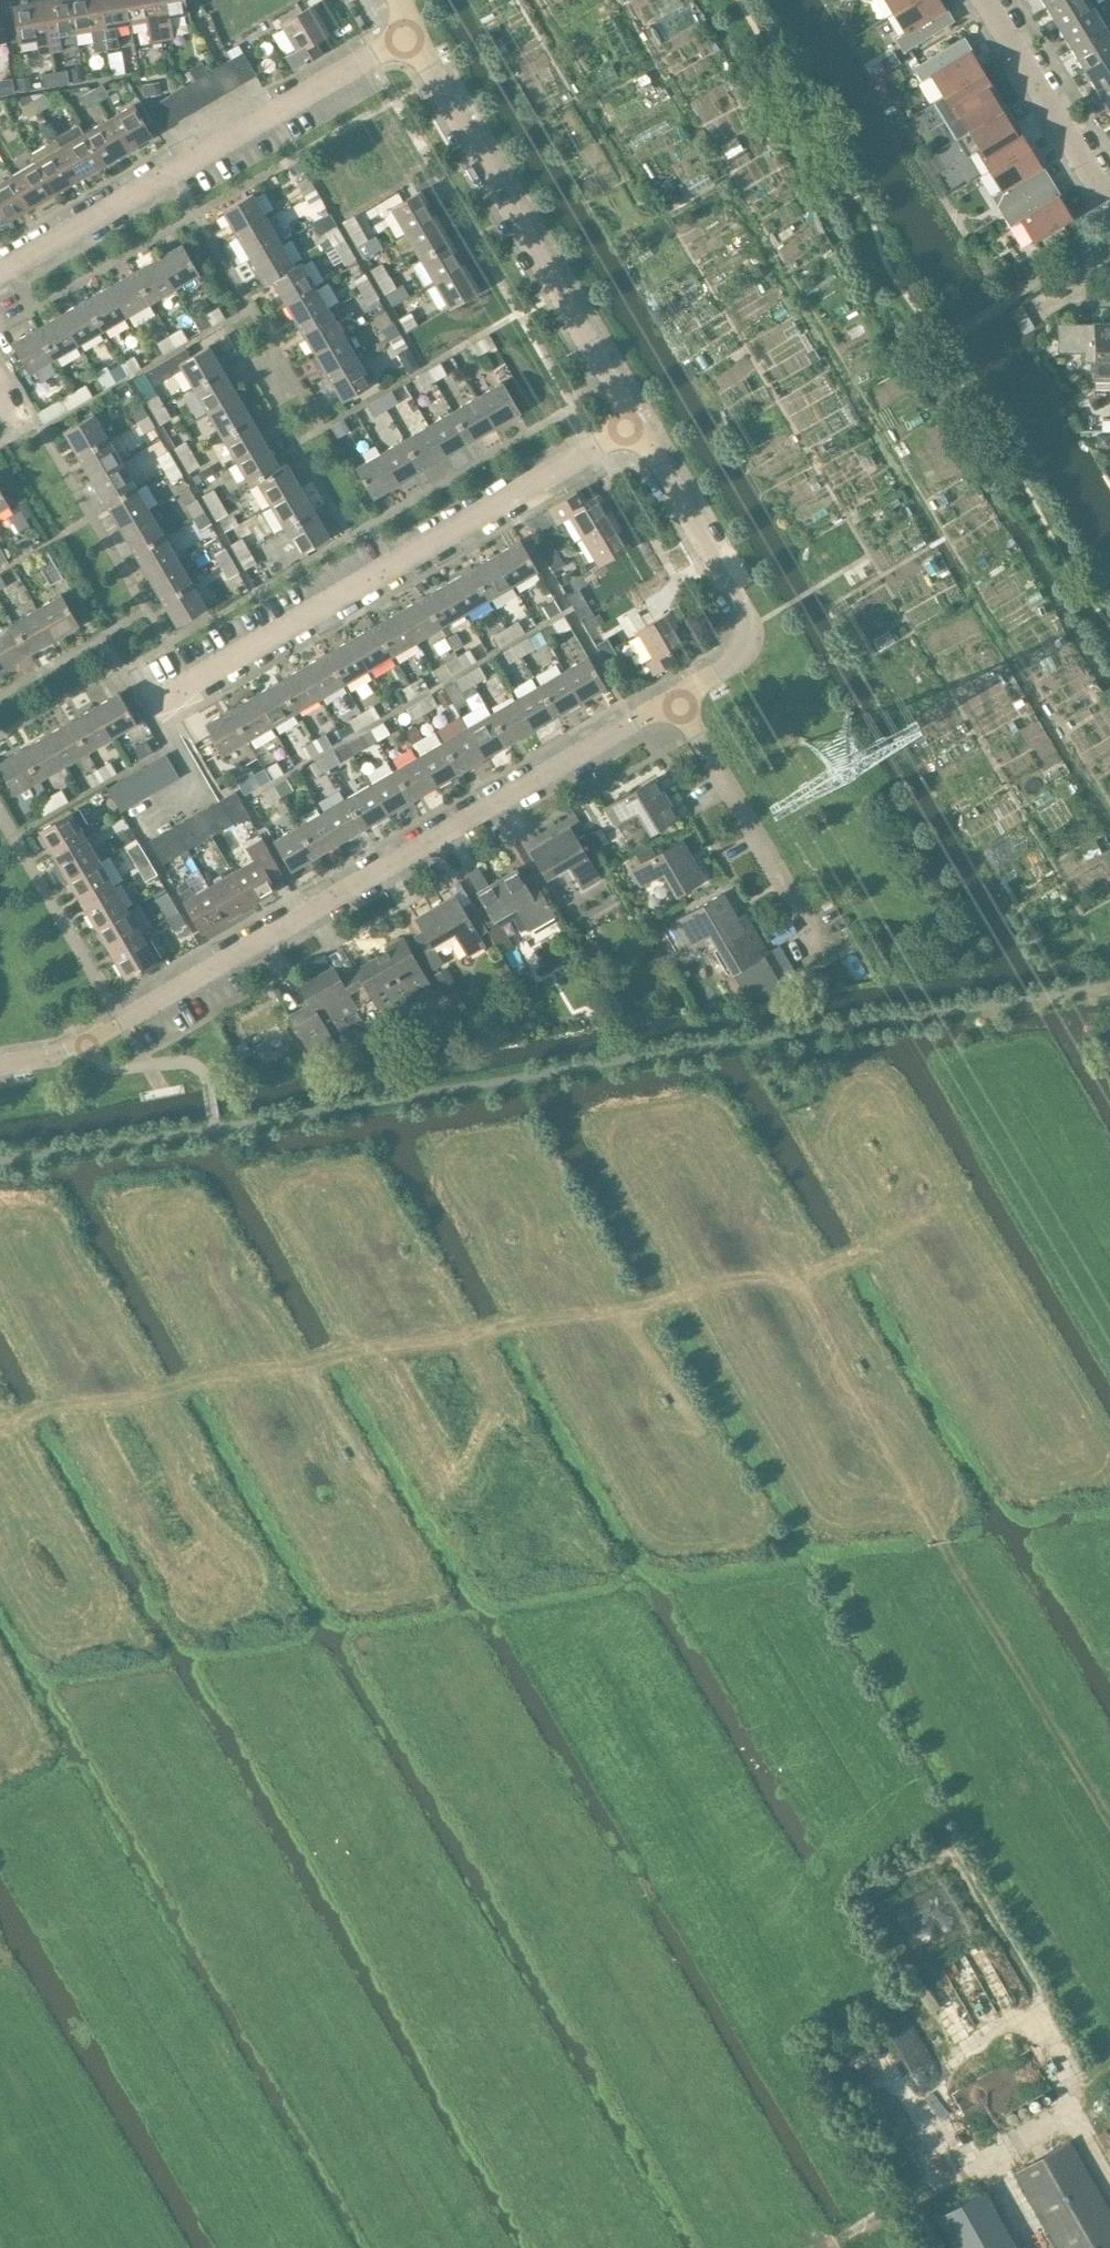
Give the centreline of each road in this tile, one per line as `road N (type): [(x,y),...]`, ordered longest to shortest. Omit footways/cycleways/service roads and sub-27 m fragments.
road 1 (residential): [(0,1066),(87,1046),(677,698)]
road 2 (residential): [(155,704),(633,423)]
road 3 (residential): [(0,271),(409,35)]
road 4 (residential): [(633,423),(409,35)]
road 5 (residential): [(677,698),(725,669),(745,640),(747,616),(633,423)]
road 6 (residential): [(819,949),(677,698)]
road 7 (residential): [(1109,206),(986,0)]

